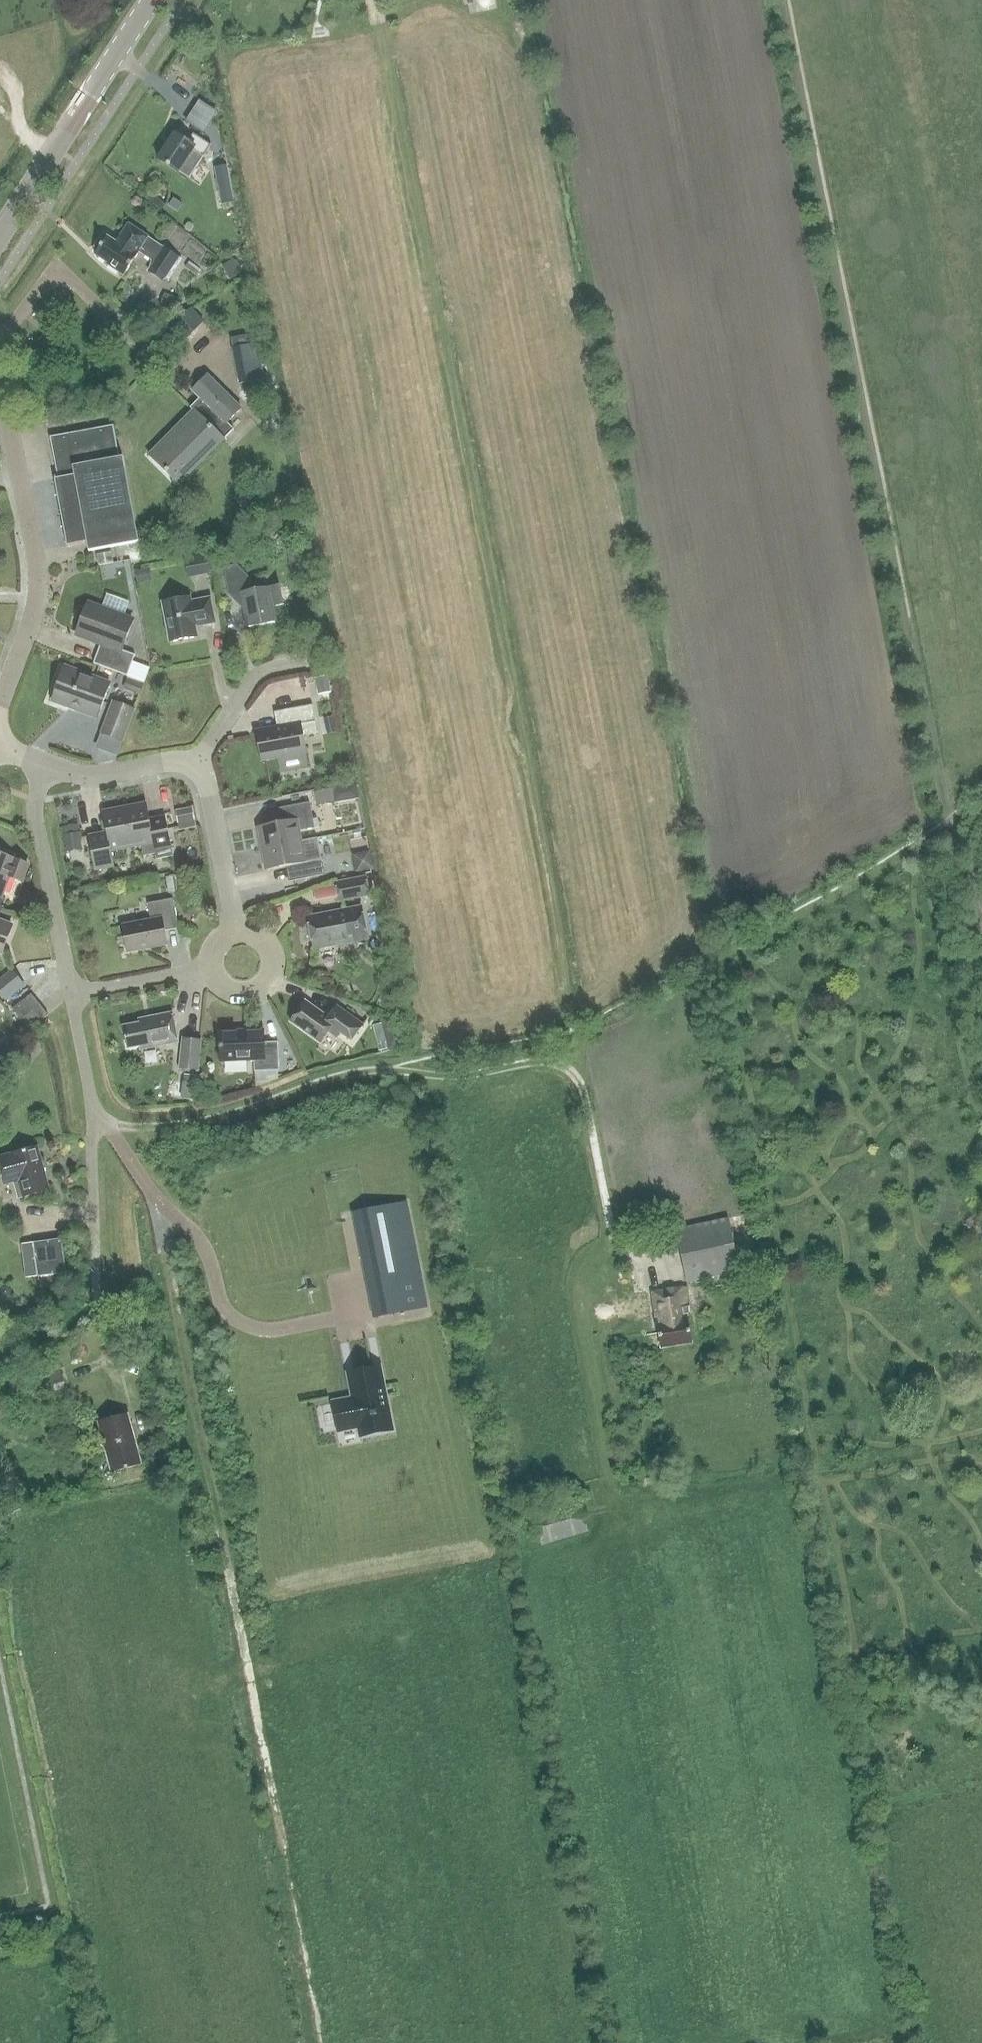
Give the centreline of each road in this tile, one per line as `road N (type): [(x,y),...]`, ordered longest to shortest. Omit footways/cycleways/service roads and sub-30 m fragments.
road 1 (track): [(782,0),(947,816),(981,923)]
road 2 (track): [(373,1065),(458,1074),(534,1059),(560,1064),(579,1081),(620,1254)]
road 3 (residential): [(0,704),(31,606),(33,563),(0,368)]
road 4 (residential): [(92,1326),(95,1130),(72,996)]
road 5 (track): [(95,1130),(177,1135),(373,1065)]
road 6 (tertiary): [(0,232),(155,0)]
road 7 (residential): [(72,996),(35,826),(45,764)]
road 8 (unclassified): [(233,930),(207,796),(192,766)]
road 9 (unclassified): [(192,766),(258,670),(308,659)]
road 10 (residential): [(207,969),(234,996),(269,981),(268,943),(233,930)]
road 11 (unclassified): [(192,766),(161,761),(96,776),(45,764)]
road 12 (residential): [(72,996),(207,969)]

